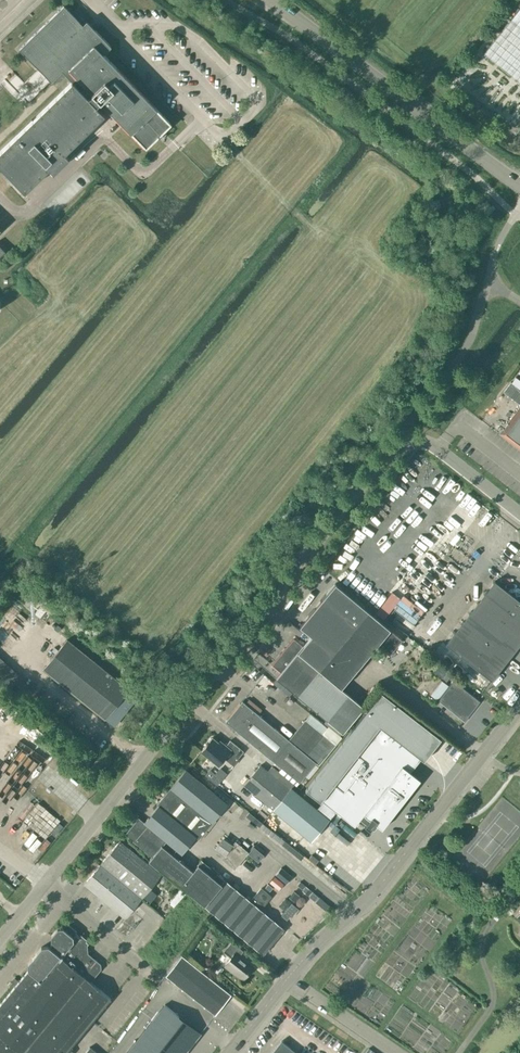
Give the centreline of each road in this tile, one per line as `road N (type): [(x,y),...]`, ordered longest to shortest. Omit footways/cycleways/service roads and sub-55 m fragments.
road 1 (tertiary): [(46,886),(389,450),(404,441),(430,444),(519,514)]
road 2 (secondary): [(287,979),(376,890),(519,707)]
road 3 (secondary): [(519,185),(271,0)]
road 4 (unclassified): [(158,978),(46,886)]
road 5 (residential): [(395,1052),(287,979)]

